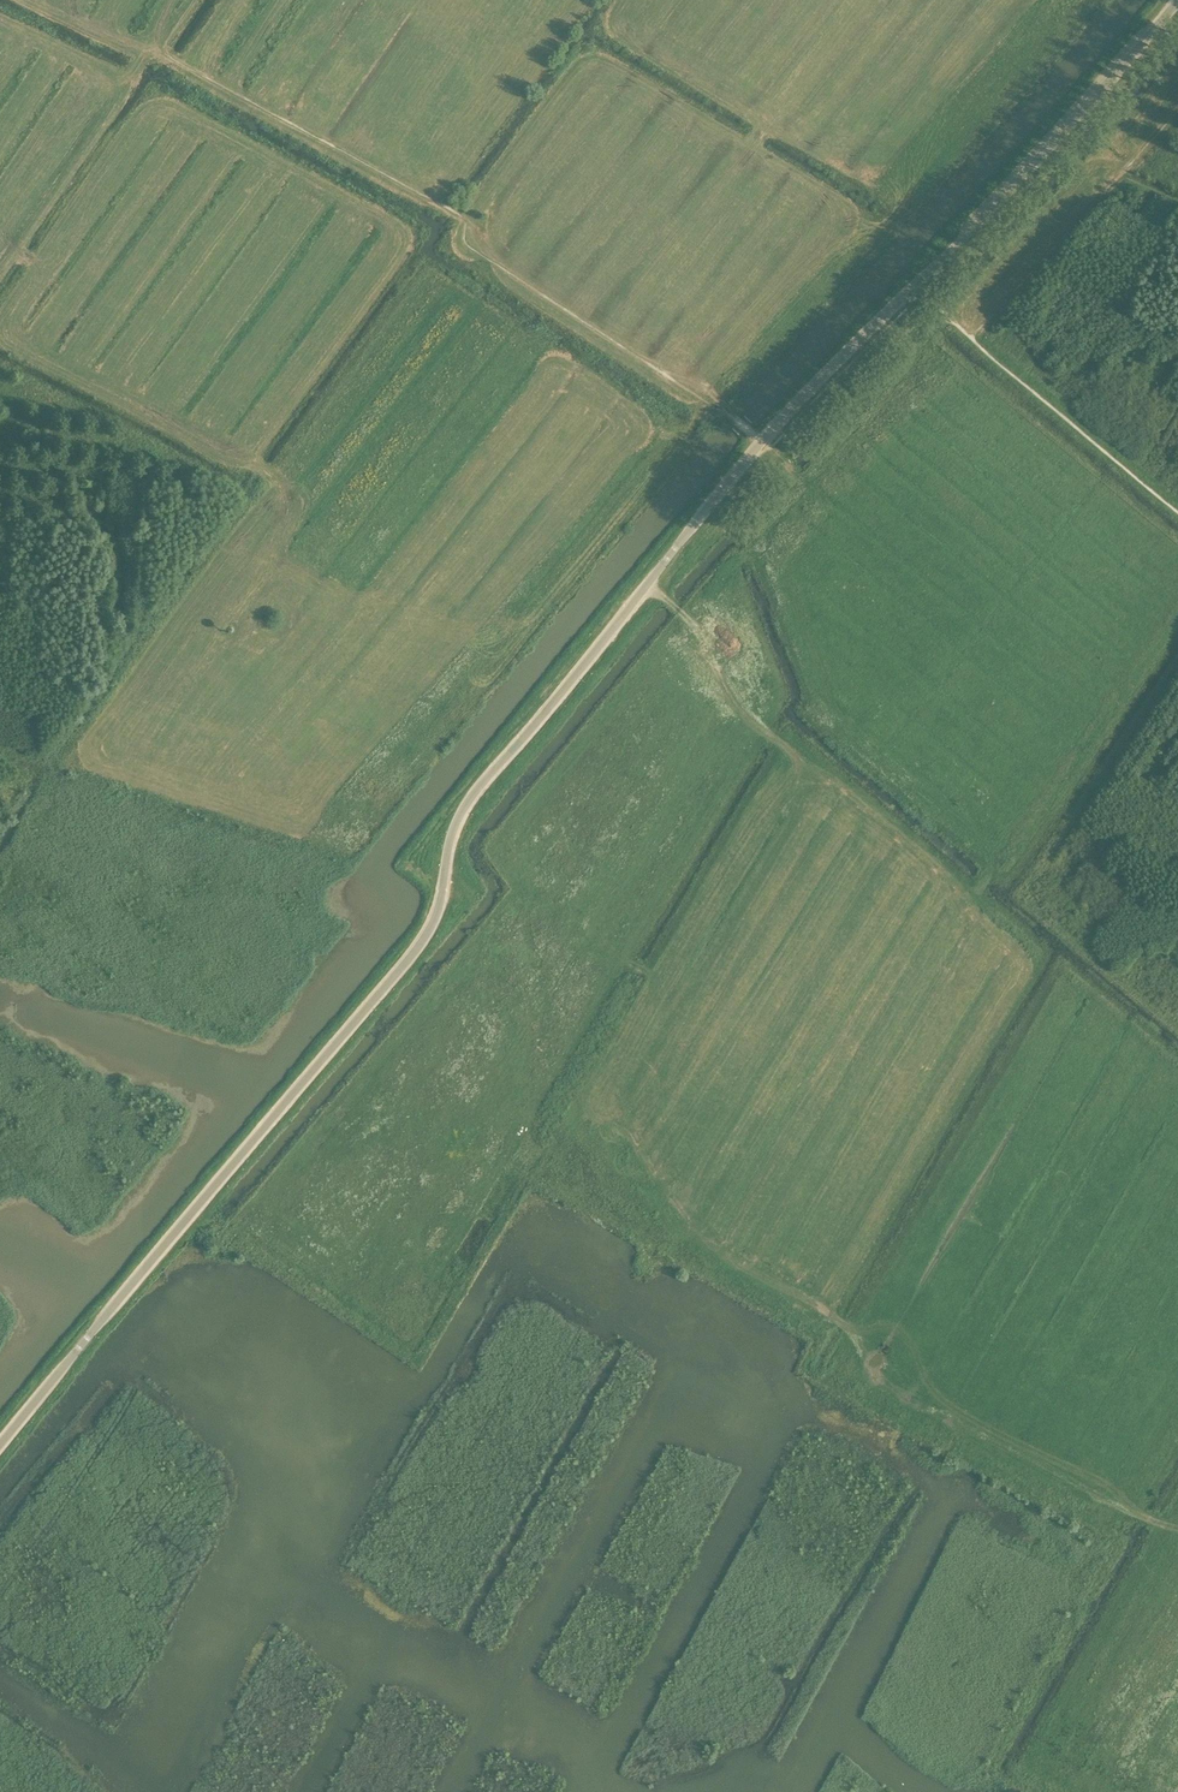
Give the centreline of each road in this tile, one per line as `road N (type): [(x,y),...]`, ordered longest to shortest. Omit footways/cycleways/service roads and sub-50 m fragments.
road 1 (unclassified): [(0,1445),(419,948),(435,920),(456,822),(475,791),(800,397),(1008,188),(1177,1)]

